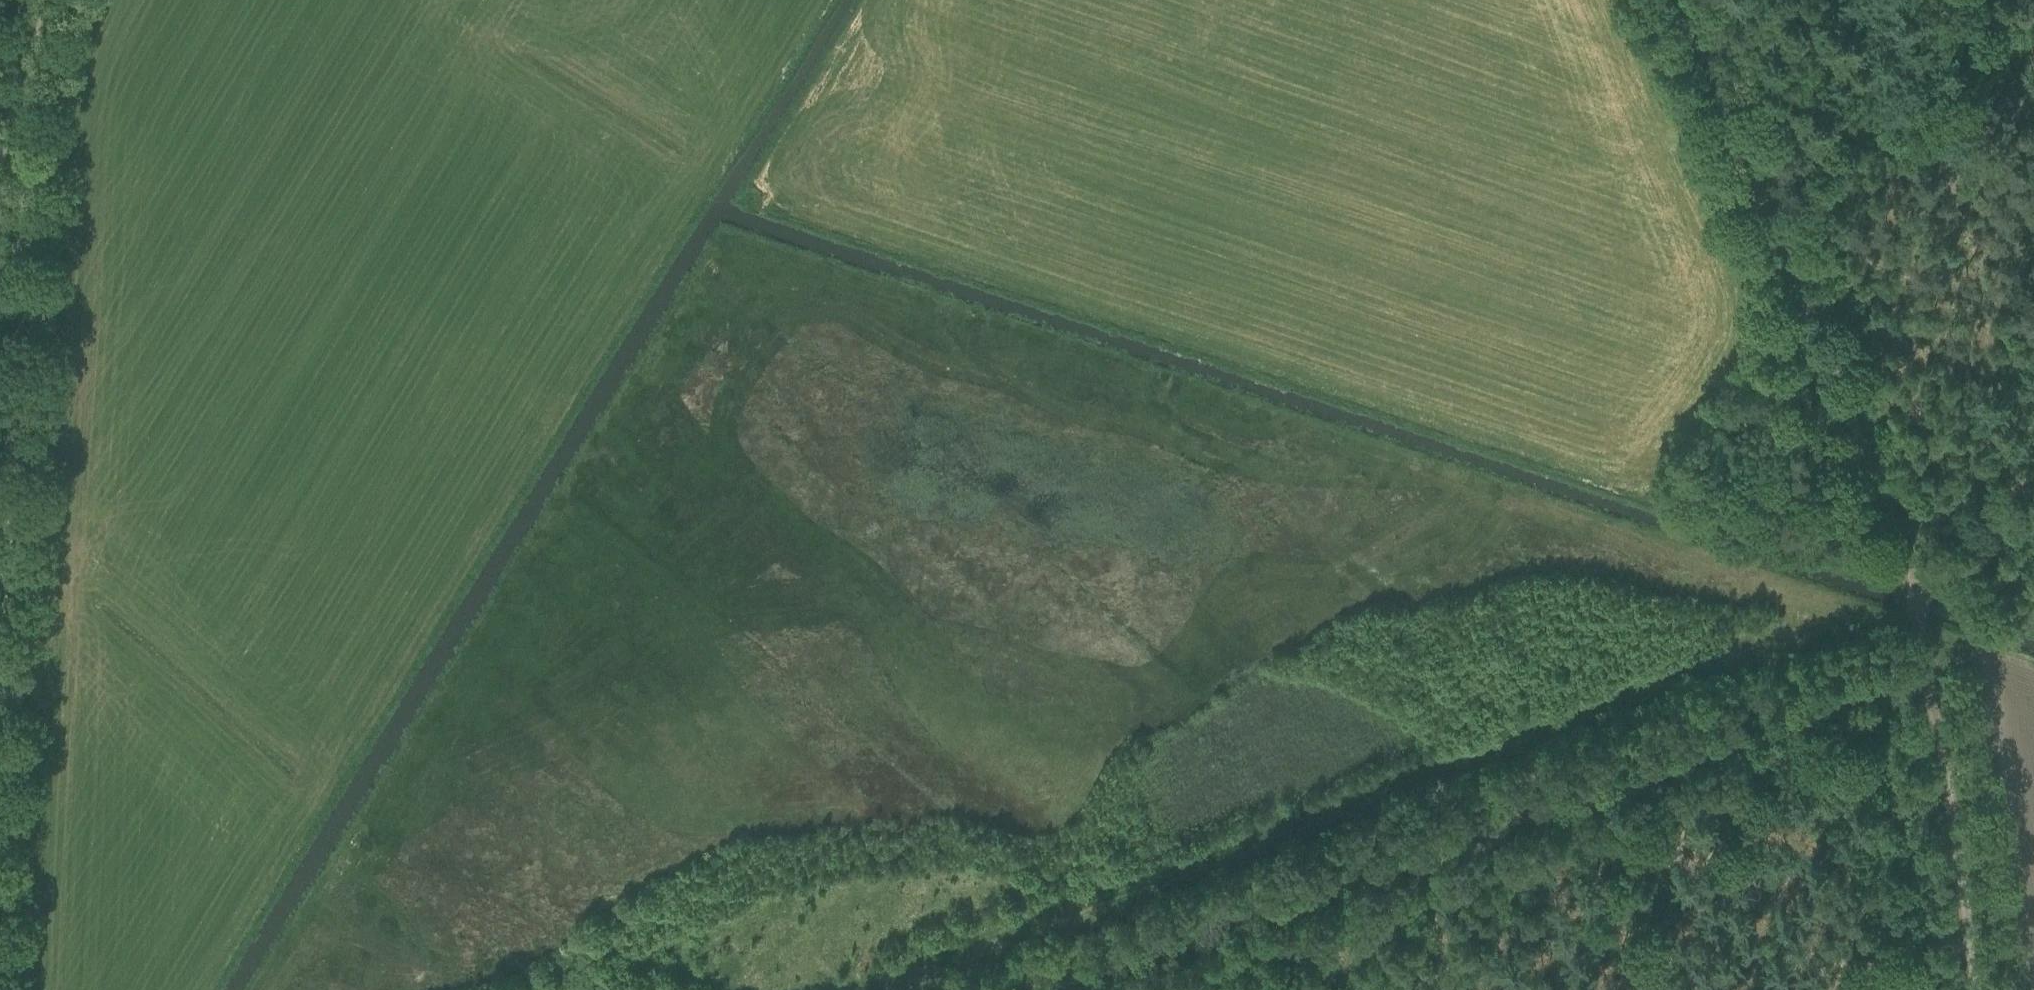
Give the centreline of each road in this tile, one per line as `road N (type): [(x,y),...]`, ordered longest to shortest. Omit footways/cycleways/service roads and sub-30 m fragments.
road 1 (track): [(1894,677),(1044,989)]
road 2 (track): [(1674,0),(1909,581)]
road 3 (track): [(0,427),(31,0)]
road 4 (track): [(1970,989),(1919,667)]
road 5 (track): [(1909,581),(1958,575),(2033,516)]

